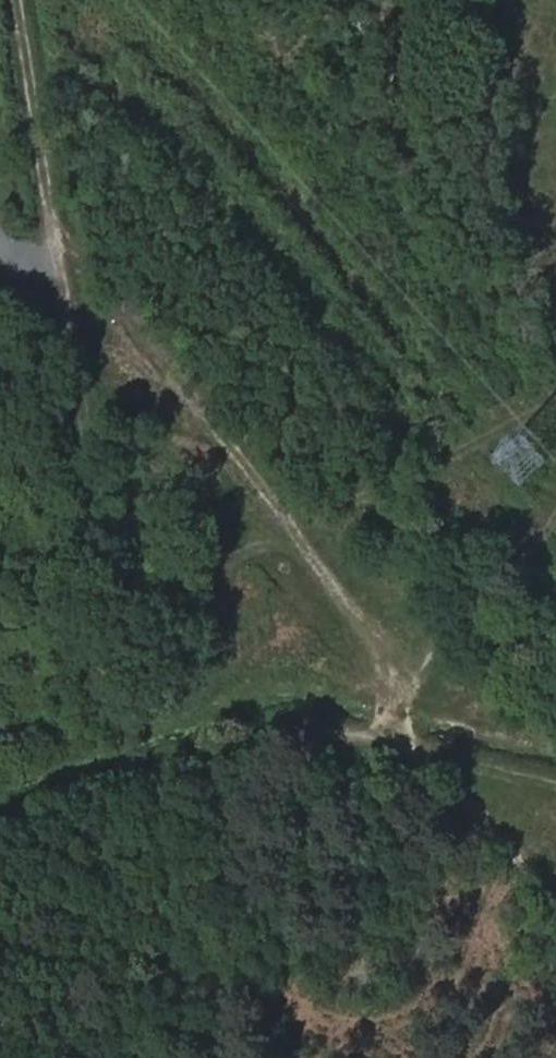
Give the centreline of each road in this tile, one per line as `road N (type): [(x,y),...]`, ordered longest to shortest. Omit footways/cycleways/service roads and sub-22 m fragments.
road 1 (track): [(555,897),(444,776),(387,737),(395,678),(376,647),(54,233),(18,0)]
road 2 (track): [(555,393),(315,521),(283,526)]
road 3 (track): [(156,757),(0,815)]

